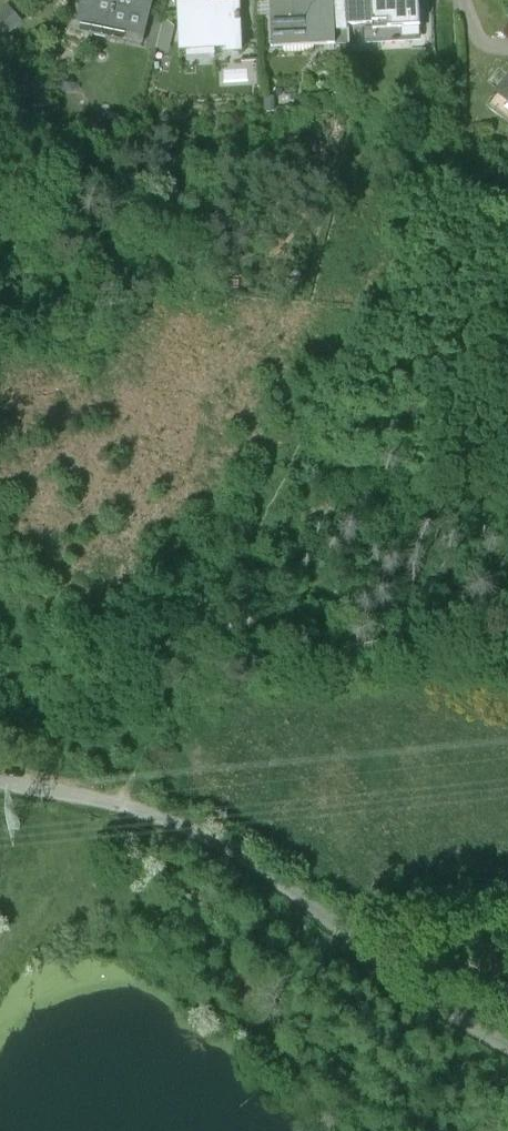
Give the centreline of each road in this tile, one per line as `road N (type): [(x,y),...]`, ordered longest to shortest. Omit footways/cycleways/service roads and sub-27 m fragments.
road 1 (unclassified): [(121,809),(195,831),(251,864),(404,984),(507,1048)]
road 2 (unclassified): [(121,809),(0,785)]

